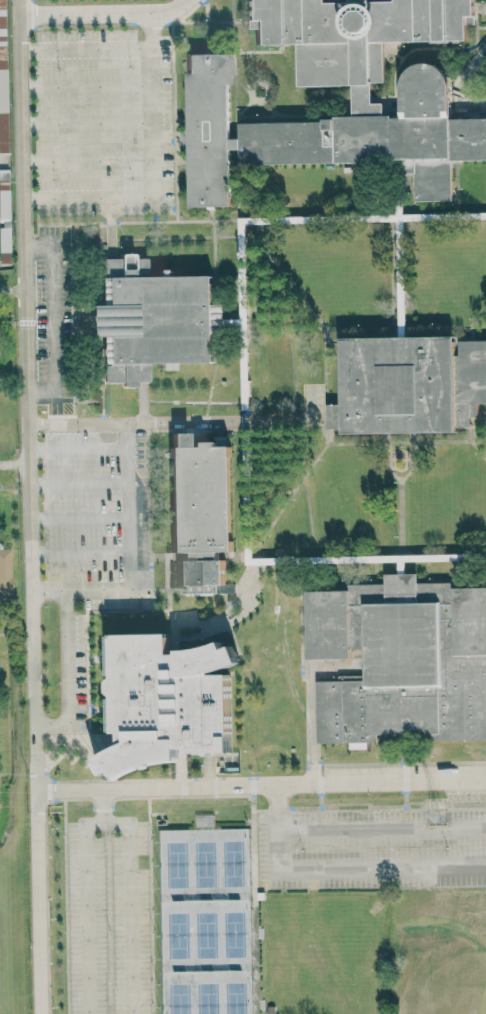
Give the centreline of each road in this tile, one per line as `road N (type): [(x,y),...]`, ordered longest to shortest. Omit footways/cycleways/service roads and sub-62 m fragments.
road 1 (residential): [(41,1013),(20,0)]
road 2 (residential): [(35,791),(485,782)]
road 3 (residential): [(185,0),(151,13),(20,15)]

